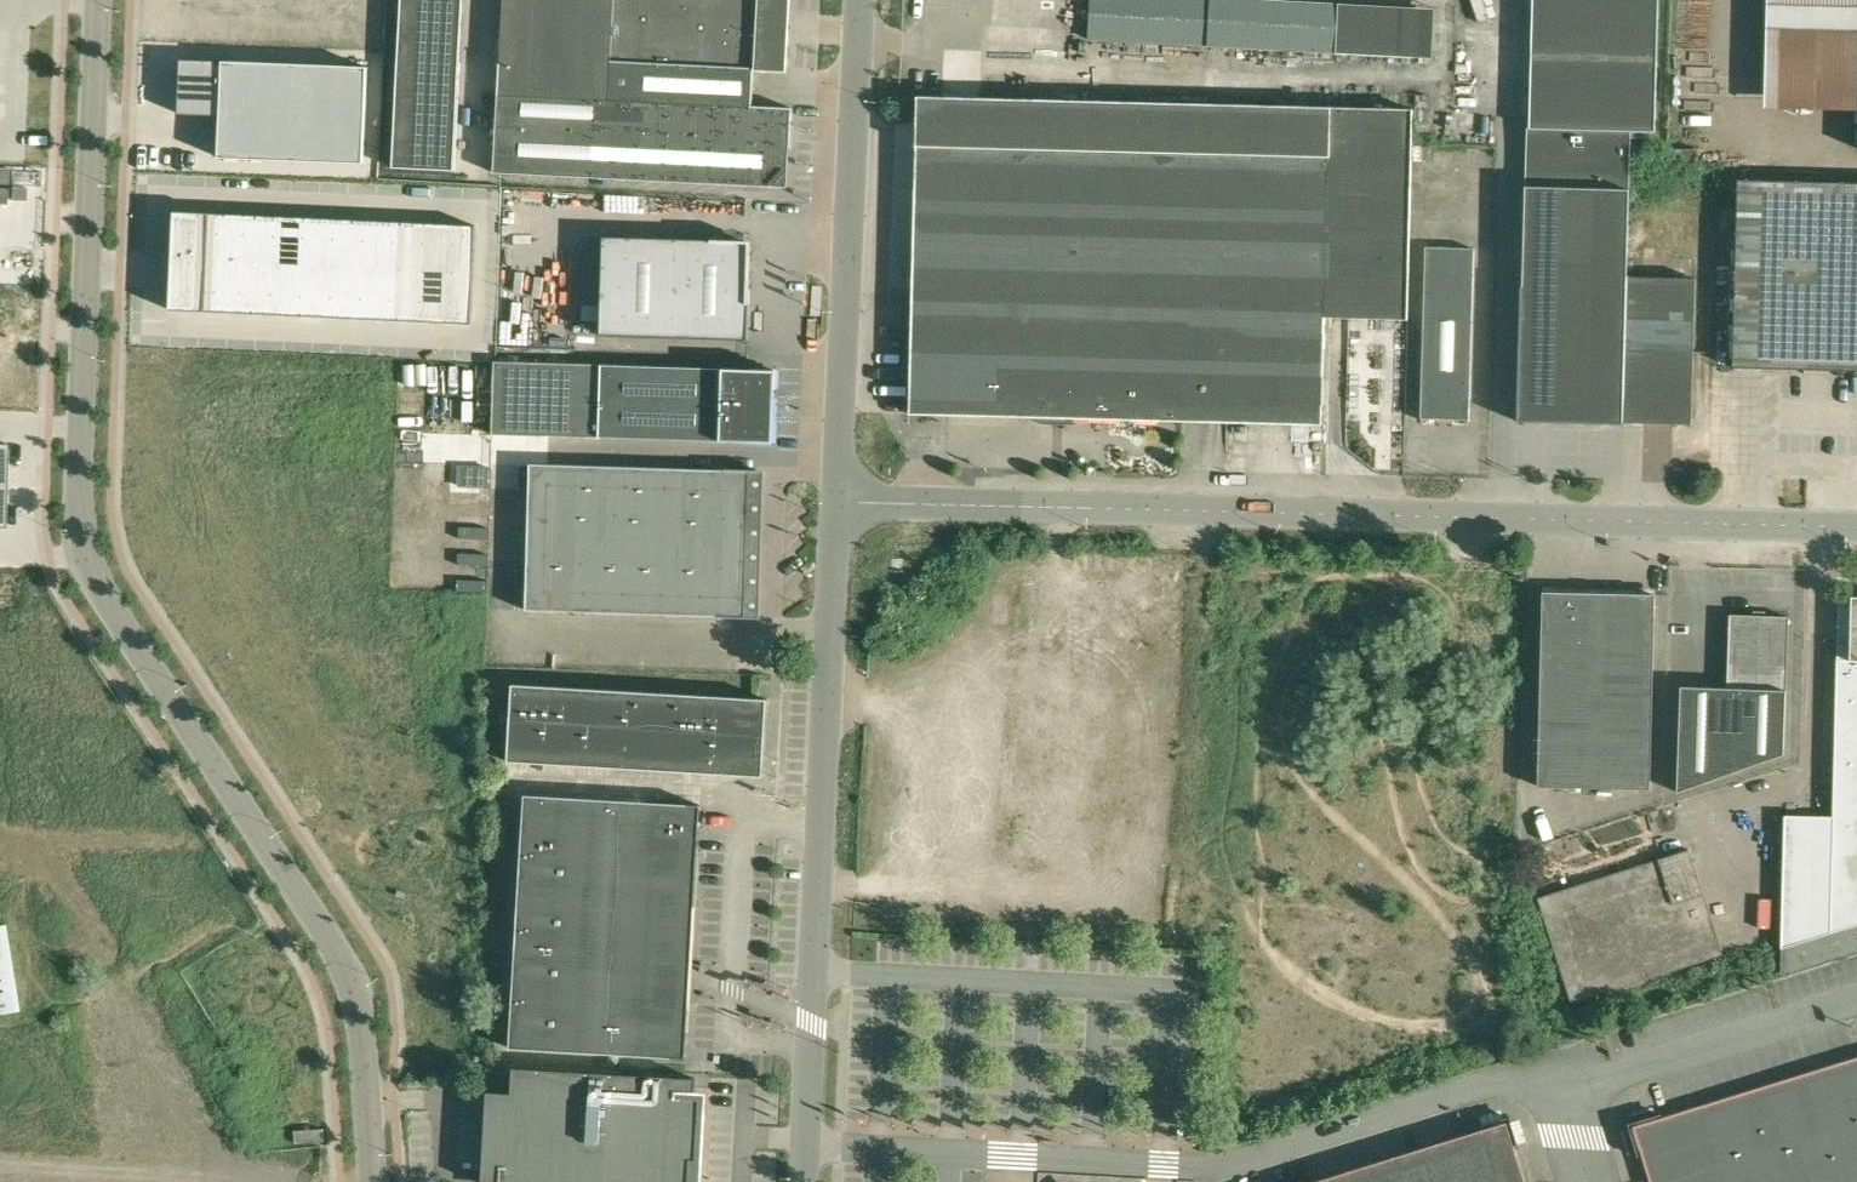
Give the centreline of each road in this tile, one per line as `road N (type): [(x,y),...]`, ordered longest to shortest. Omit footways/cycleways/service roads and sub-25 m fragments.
road 1 (tertiary): [(377,1181),(370,1054),(346,964),(98,584),(81,539),(96,0)]
road 2 (unclassified): [(839,500),(1856,524)]
road 3 (unclassified): [(803,1181),(839,500)]
road 4 (unclassified): [(839,500),(862,0)]
road 5 (unclassified): [(1856,992),(1574,1082),(1565,1111),(1587,1181)]

